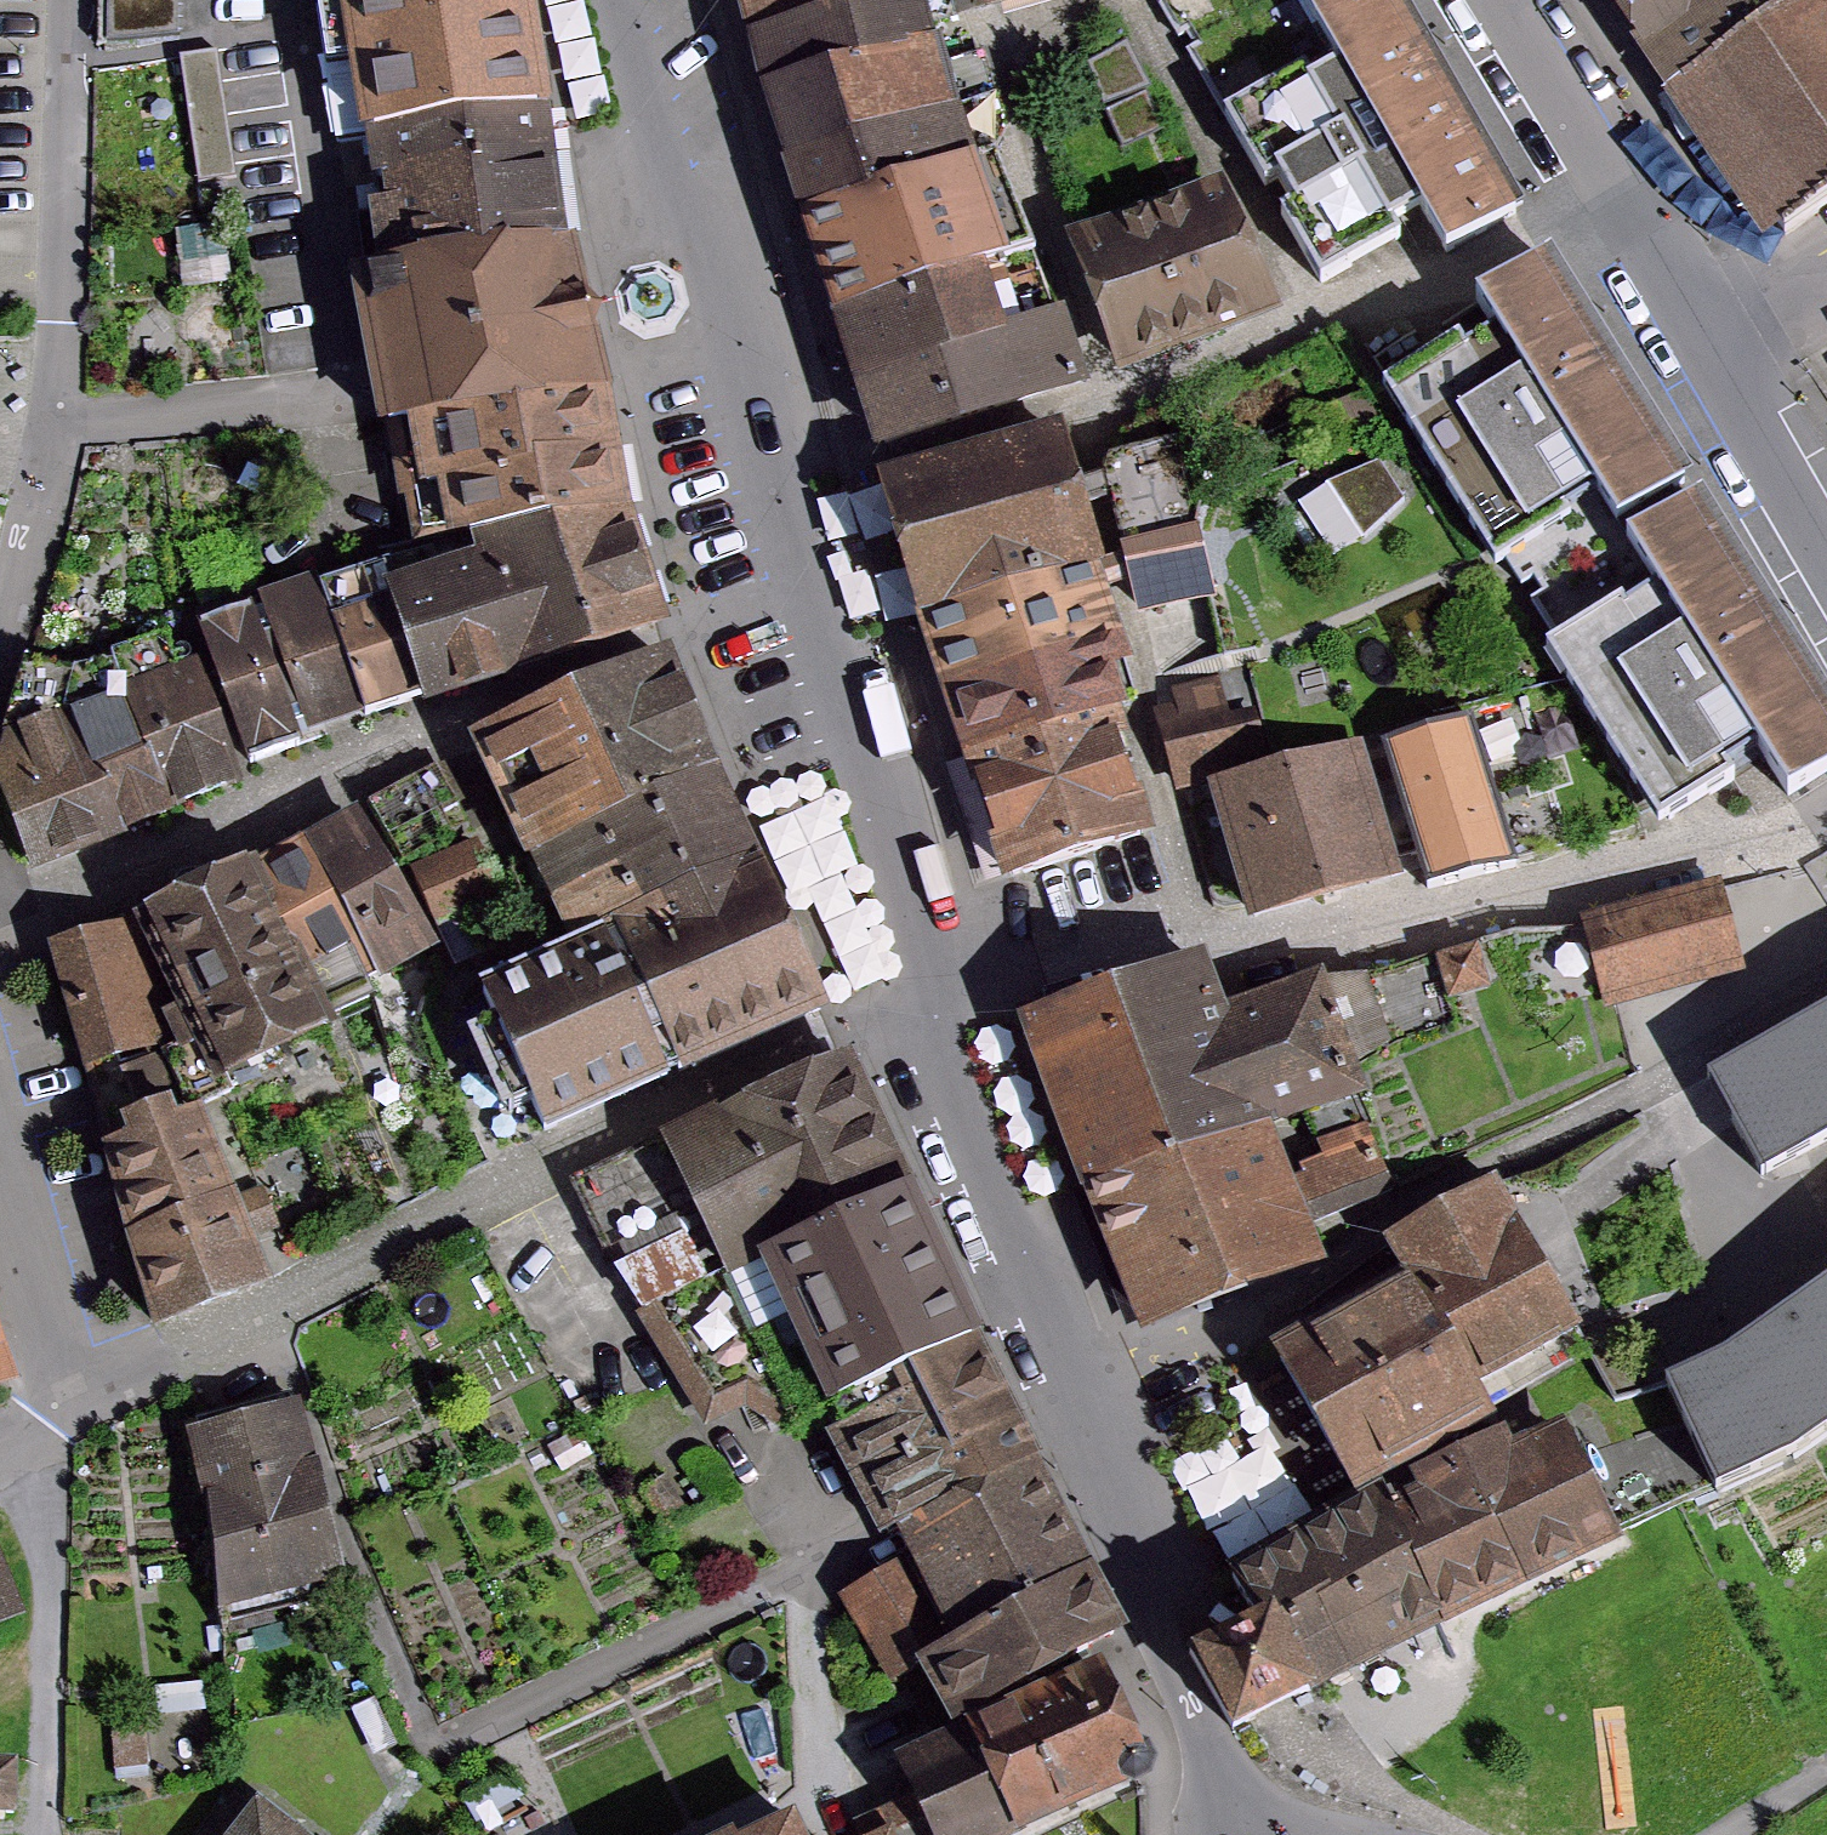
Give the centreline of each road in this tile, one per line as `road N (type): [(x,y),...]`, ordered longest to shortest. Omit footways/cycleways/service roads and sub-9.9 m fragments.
road 1 (residential): [(85,1405),(539,1179),(931,1029)]
road 2 (residential): [(931,1029),(1224,938),(1535,873),(1759,845),(1826,819)]
road 3 (residential): [(0,947),(468,719),(793,610)]
road 4 (residential): [(1826,977),(1588,1127),(1230,1304),(1076,1369)]
road 5 (residential): [(70,0),(49,430),(0,670)]
road 6 (tertiary): [(793,610),(627,0)]
road 7 (tertiary): [(1249,1834),(1171,1674),(1076,1369)]
road 8 (tertiary): [(931,1029),(793,610)]
road 9 (tertiary): [(1710,342),(1502,0)]
road 10 (tertiary): [(1076,1369),(931,1029)]
road 11 (residential): [(0,1141),(85,1405)]
road 12 (tertiary): [(1826,550),(1710,342)]
road 13 (residential): [(1826,268),(1710,342)]

